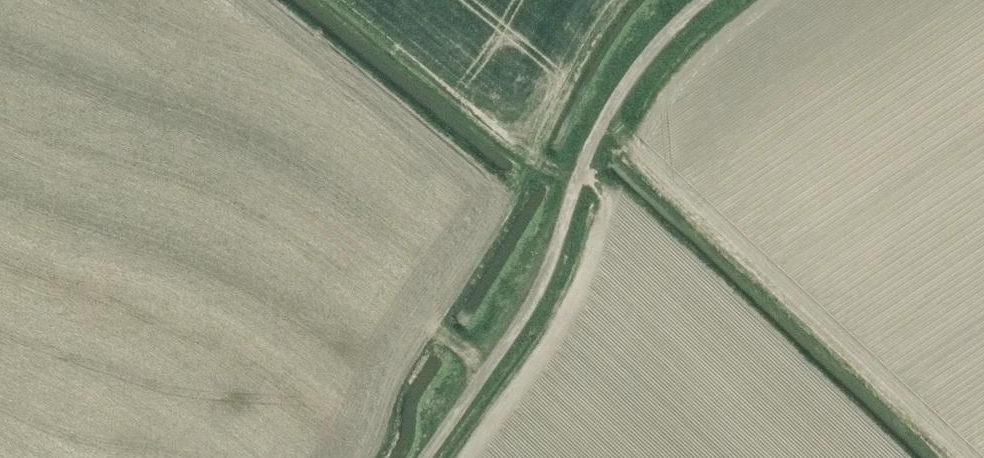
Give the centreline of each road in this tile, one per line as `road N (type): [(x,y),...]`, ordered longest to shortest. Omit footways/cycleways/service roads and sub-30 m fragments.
road 1 (track): [(425,457),(531,312),(657,22),(693,0)]

